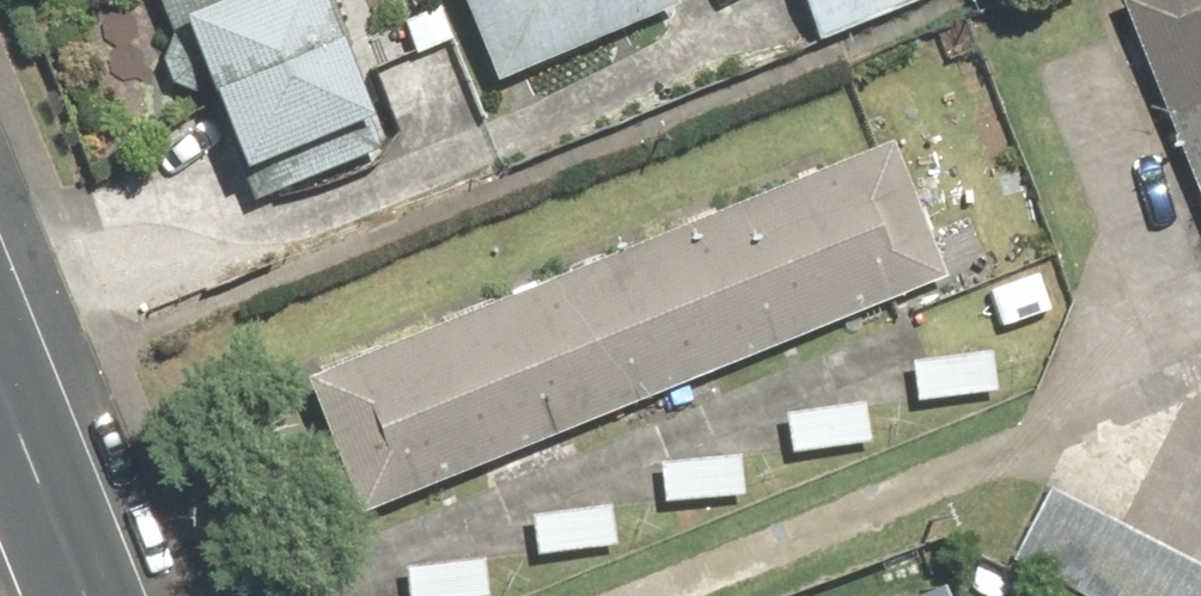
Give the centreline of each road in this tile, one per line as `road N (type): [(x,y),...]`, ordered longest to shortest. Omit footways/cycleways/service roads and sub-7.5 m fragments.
road 1 (secondary): [(93,595),(0,367)]

